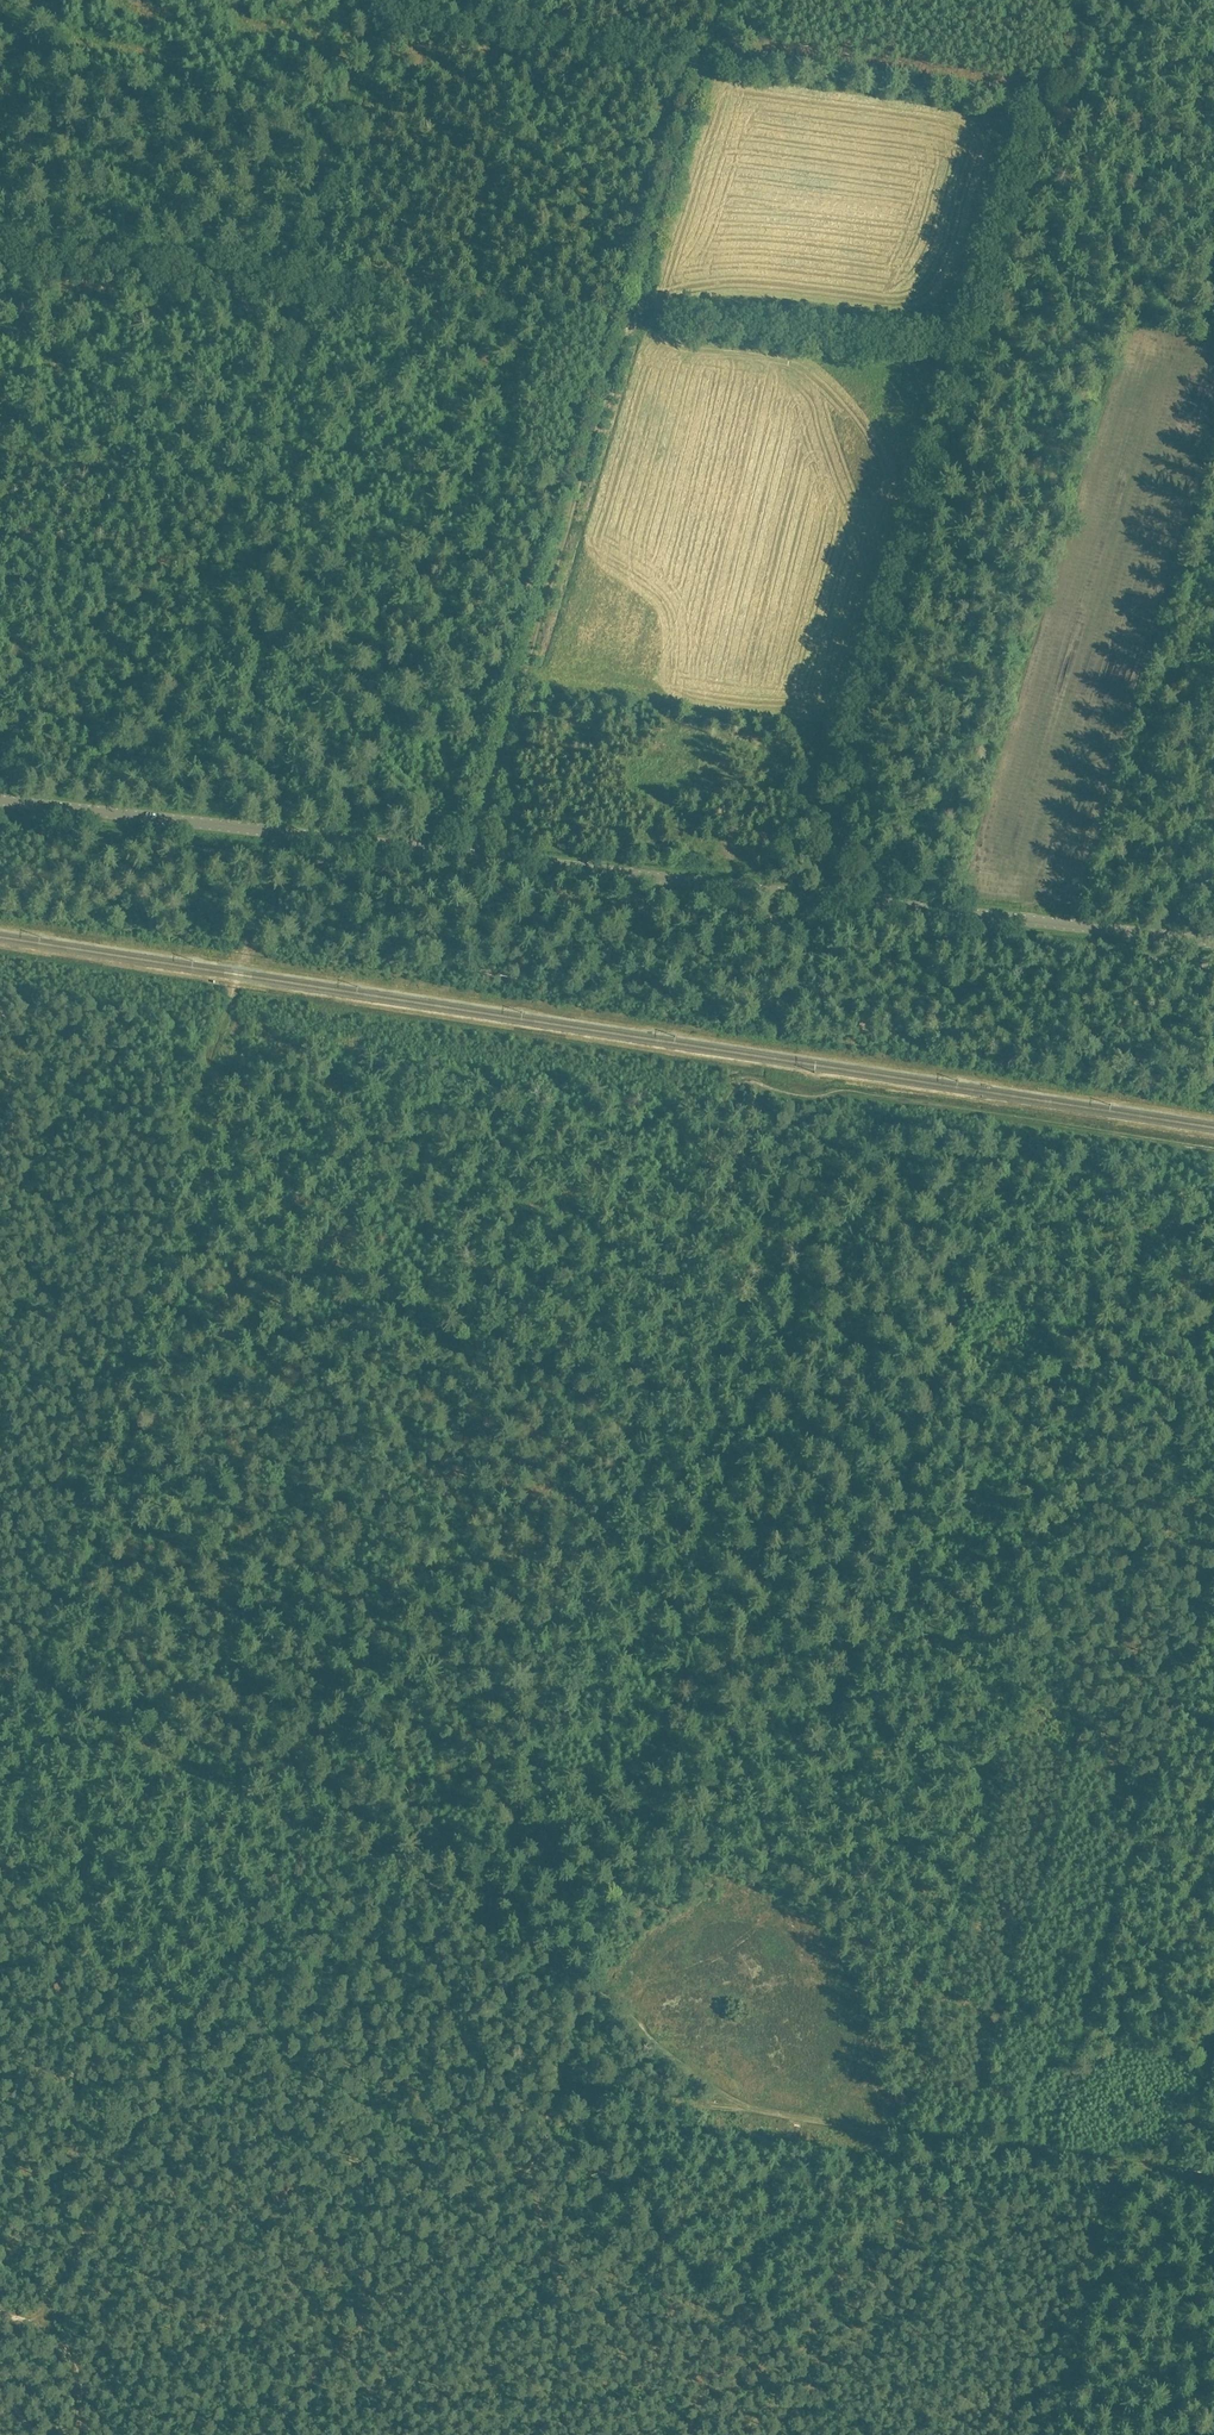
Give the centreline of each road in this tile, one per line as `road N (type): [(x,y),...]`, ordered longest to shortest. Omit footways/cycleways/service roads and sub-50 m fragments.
road 1 (tertiary): [(1213,941),(0,797)]
road 2 (track): [(720,0),(471,851)]
road 3 (track): [(674,1288),(730,1086),(1213,1153)]
road 4 (track): [(1213,2179),(743,2113),(617,2023),(589,1990)]
road 5 (track): [(485,1917),(674,1288)]
road 6 (track): [(531,2169),(555,2283),(693,2372),(695,2385),(807,2365),(935,2411),(1012,2391)]
road 7 (track): [(192,1143),(28,1681)]
road 8 (track): [(0,1843),(158,2079),(37,2313)]
road 9 (track): [(485,1917),(28,1681)]
road 10 (track): [(674,1288),(192,1143)]
road 11 (track): [(1060,2377),(1115,2166)]
road 12 (track): [(743,2113),(563,2083)]
road 13 (track): [(192,1143),(234,988)]
road 14 (track): [(244,955),(289,830)]
road 15 (track): [(81,2434),(63,2344),(37,2313)]
road 16 (track): [(589,1990),(485,1917)]

